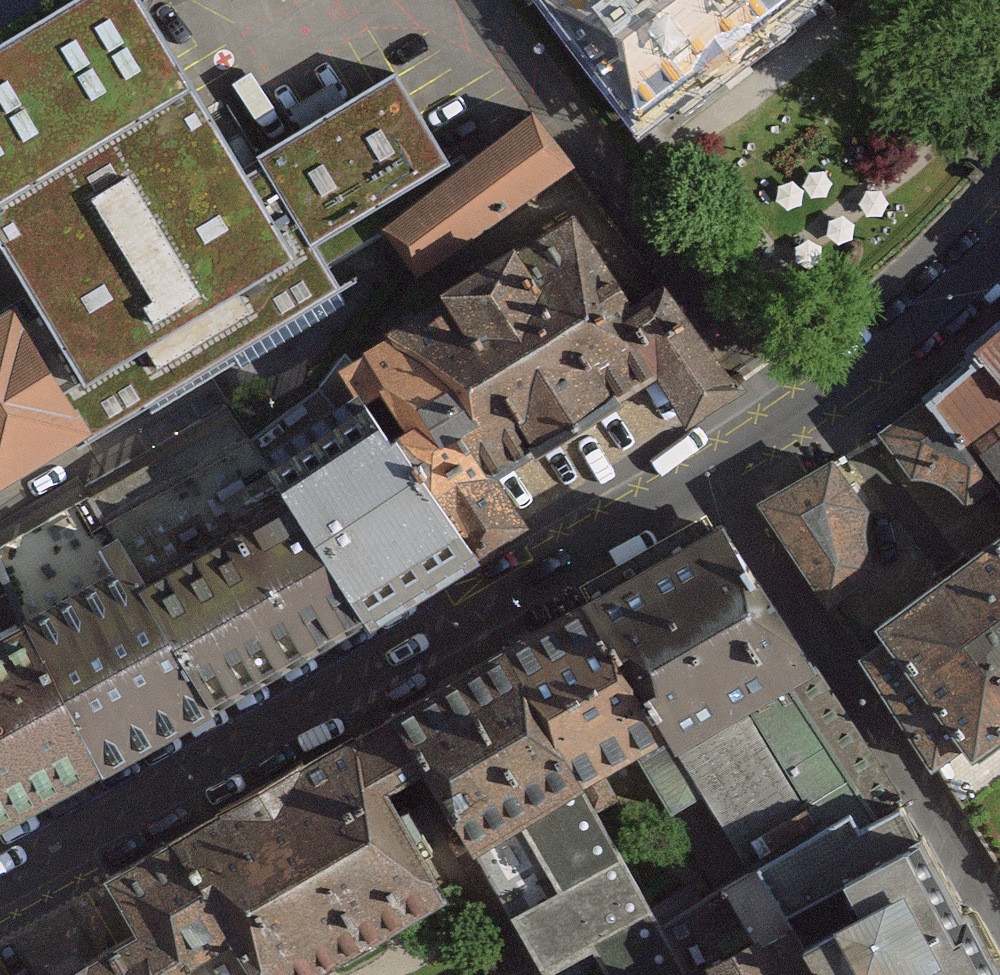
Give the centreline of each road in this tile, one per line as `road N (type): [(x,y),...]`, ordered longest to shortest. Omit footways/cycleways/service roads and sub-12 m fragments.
road 1 (residential): [(0,889),(719,473)]
road 2 (residential): [(999,914),(719,473)]
road 3 (residential): [(719,473),(914,344),(999,259)]

